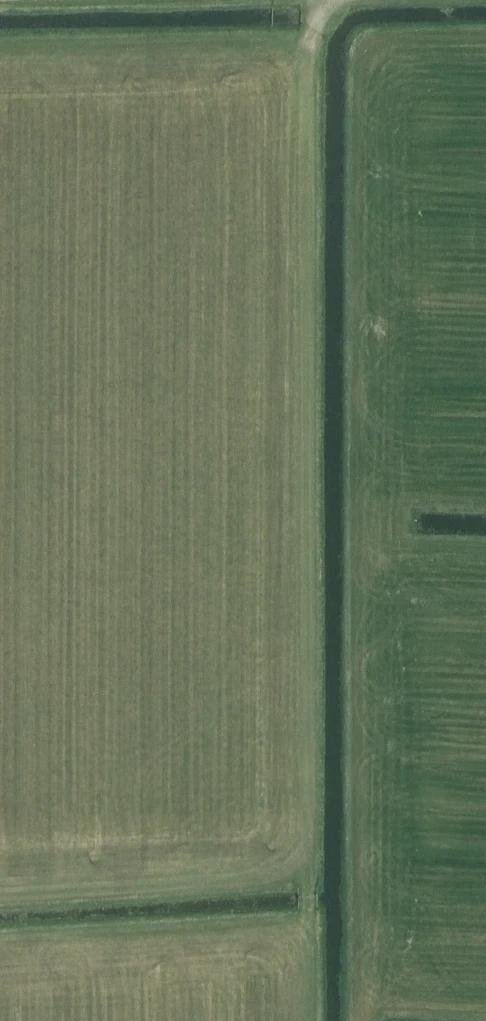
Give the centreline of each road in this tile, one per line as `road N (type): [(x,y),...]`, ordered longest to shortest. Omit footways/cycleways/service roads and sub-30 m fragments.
road 1 (track): [(0,900),(271,881),(306,840),(310,51),(323,15),(339,0)]

